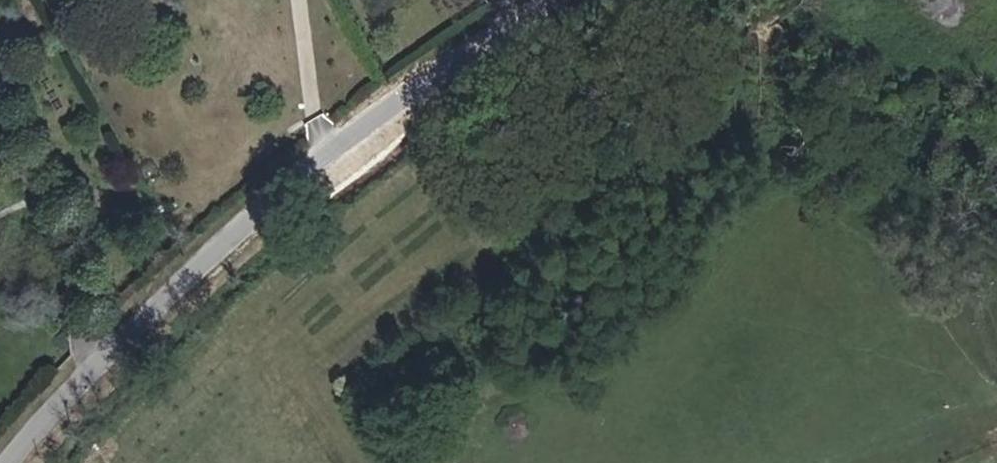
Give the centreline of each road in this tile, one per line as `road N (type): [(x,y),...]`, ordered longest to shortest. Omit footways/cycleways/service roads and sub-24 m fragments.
road 1 (residential): [(556,0),(243,224),(77,380),(5,462)]

